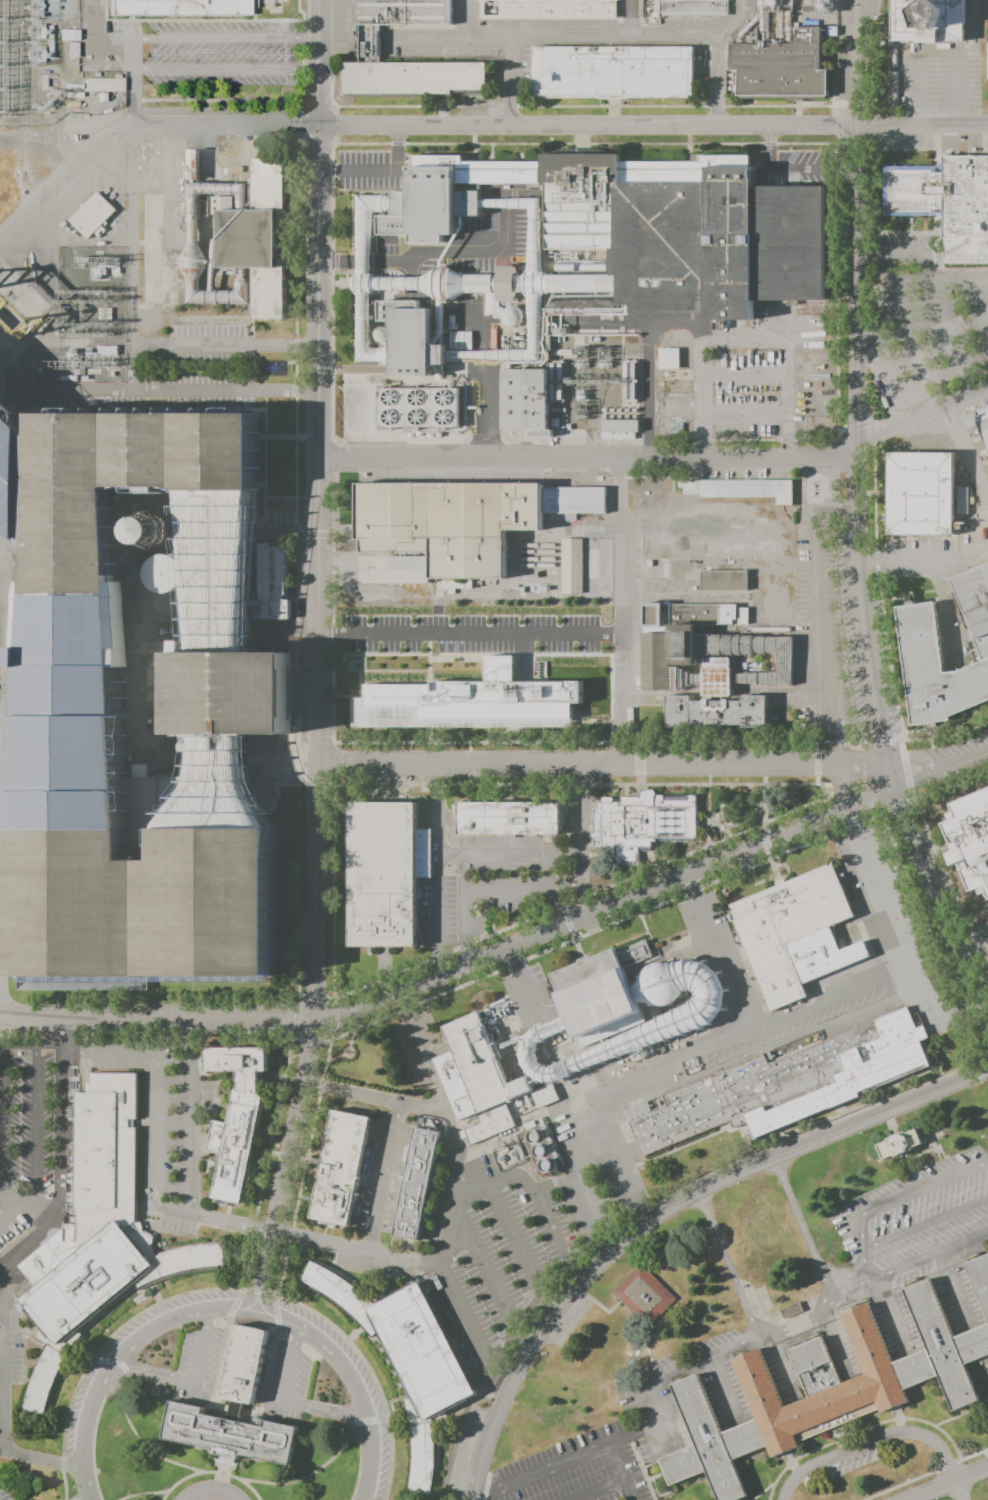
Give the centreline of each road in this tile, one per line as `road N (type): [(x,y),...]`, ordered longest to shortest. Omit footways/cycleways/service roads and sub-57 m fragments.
road 1 (residential): [(318,0),(316,1023),(257,1312)]
road 2 (residential): [(859,0),(863,621),(894,791),(987,1023)]
road 3 (residential): [(0,1017),(340,1018),(987,747)]
road 4 (residential): [(0,241),(57,183),(131,127),(987,127)]
road 5 (residential): [(987,1072),(725,1178),(610,1253),(526,1358),(492,1431),(474,1499)]
road 6 (residential): [(987,393),(827,459),(320,459)]
road 7 (residential): [(889,765),(315,766)]
road 8 (residential): [(365,1499),(373,1448),(350,1375),(299,1328),(231,1310),(157,1329),(108,1376),(85,1440),(93,1499)]
road 9 (residential): [(274,1233),(367,1251),(398,1103),(305,1084)]
road 10 (residential): [(620,459),(621,766)]
road 11 (residential): [(0,782),(0,547)]

